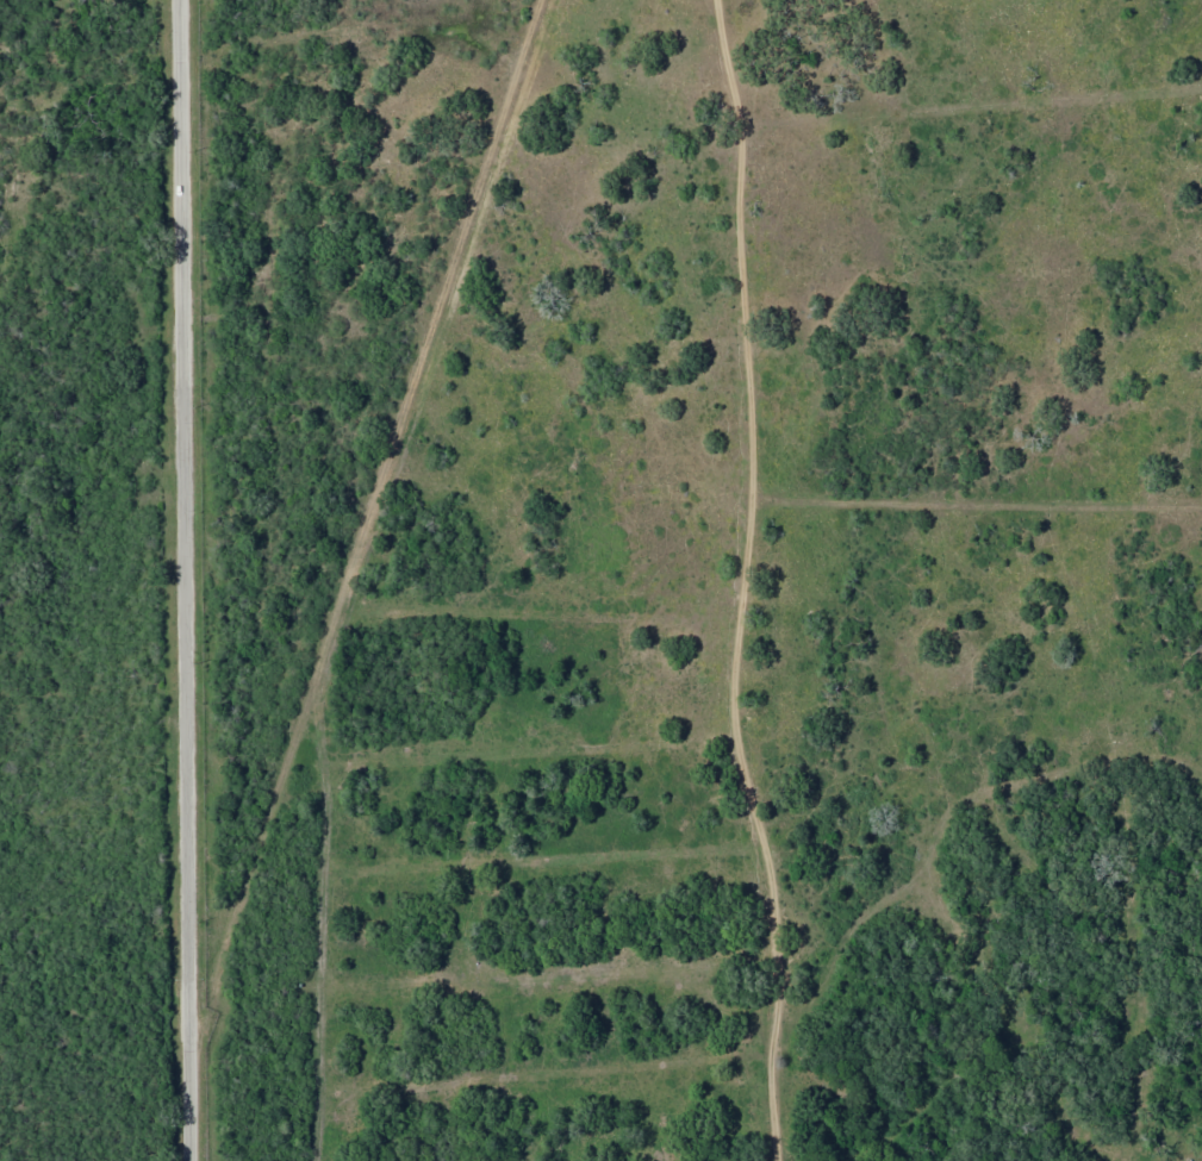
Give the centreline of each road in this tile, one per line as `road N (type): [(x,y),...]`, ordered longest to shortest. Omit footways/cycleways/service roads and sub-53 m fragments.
road 1 (residential): [(196,1160),(186,0)]

